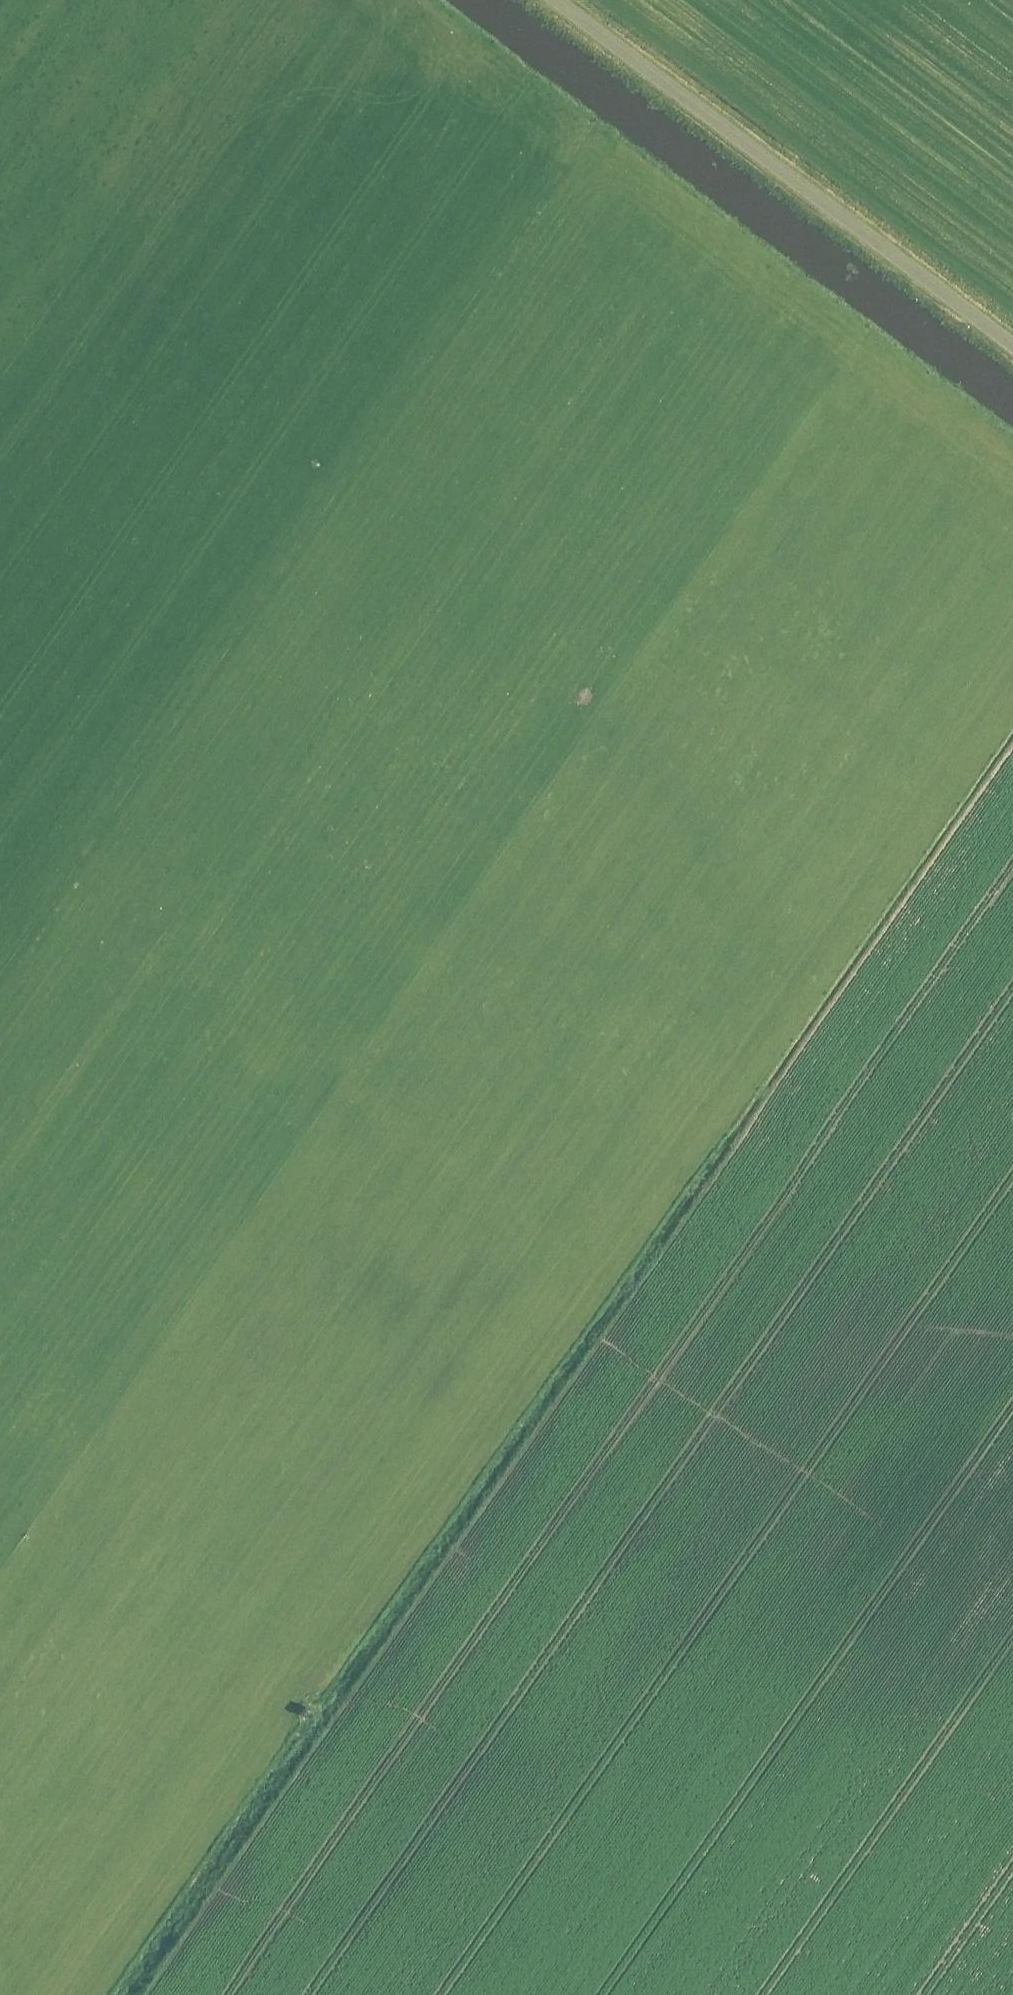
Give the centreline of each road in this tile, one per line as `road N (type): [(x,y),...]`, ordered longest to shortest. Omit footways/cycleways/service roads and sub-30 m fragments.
road 1 (unclassified): [(1012,344),(556,0)]

